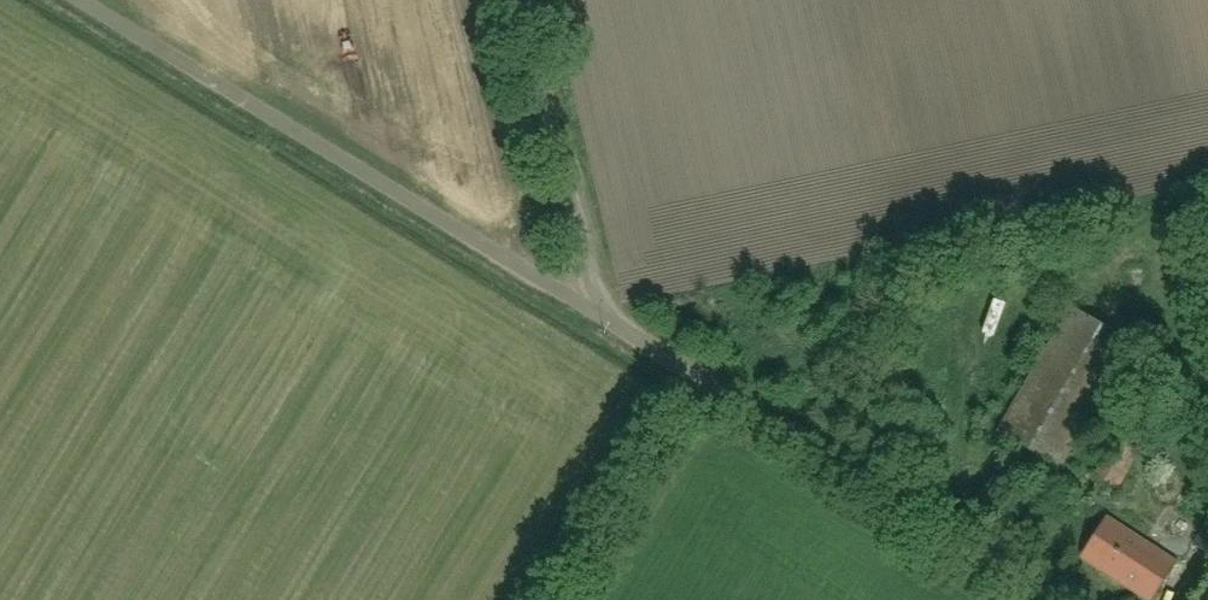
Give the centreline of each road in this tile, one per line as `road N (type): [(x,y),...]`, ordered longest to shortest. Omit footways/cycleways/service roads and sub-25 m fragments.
road 1 (unclassified): [(589,309),(86,0)]
road 2 (unclassified): [(1069,599),(589,309)]
road 3 (unclassified): [(589,309),(523,0)]

